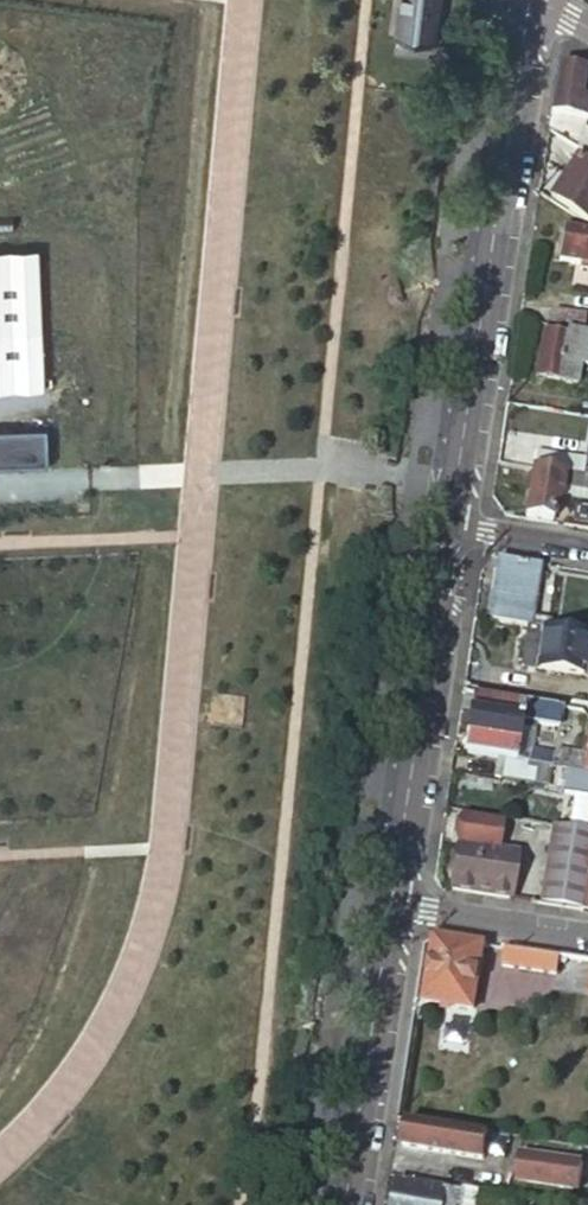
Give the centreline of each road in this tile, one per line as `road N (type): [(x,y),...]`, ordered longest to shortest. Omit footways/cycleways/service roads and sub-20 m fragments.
road 1 (tertiary): [(447,528),(531,6)]
road 2 (tertiary): [(389,909),(447,528)]
road 3 (tertiary): [(343,1204),(389,909)]
road 4 (residential): [(389,909),(587,938)]
road 5 (residential): [(447,528),(587,550)]

